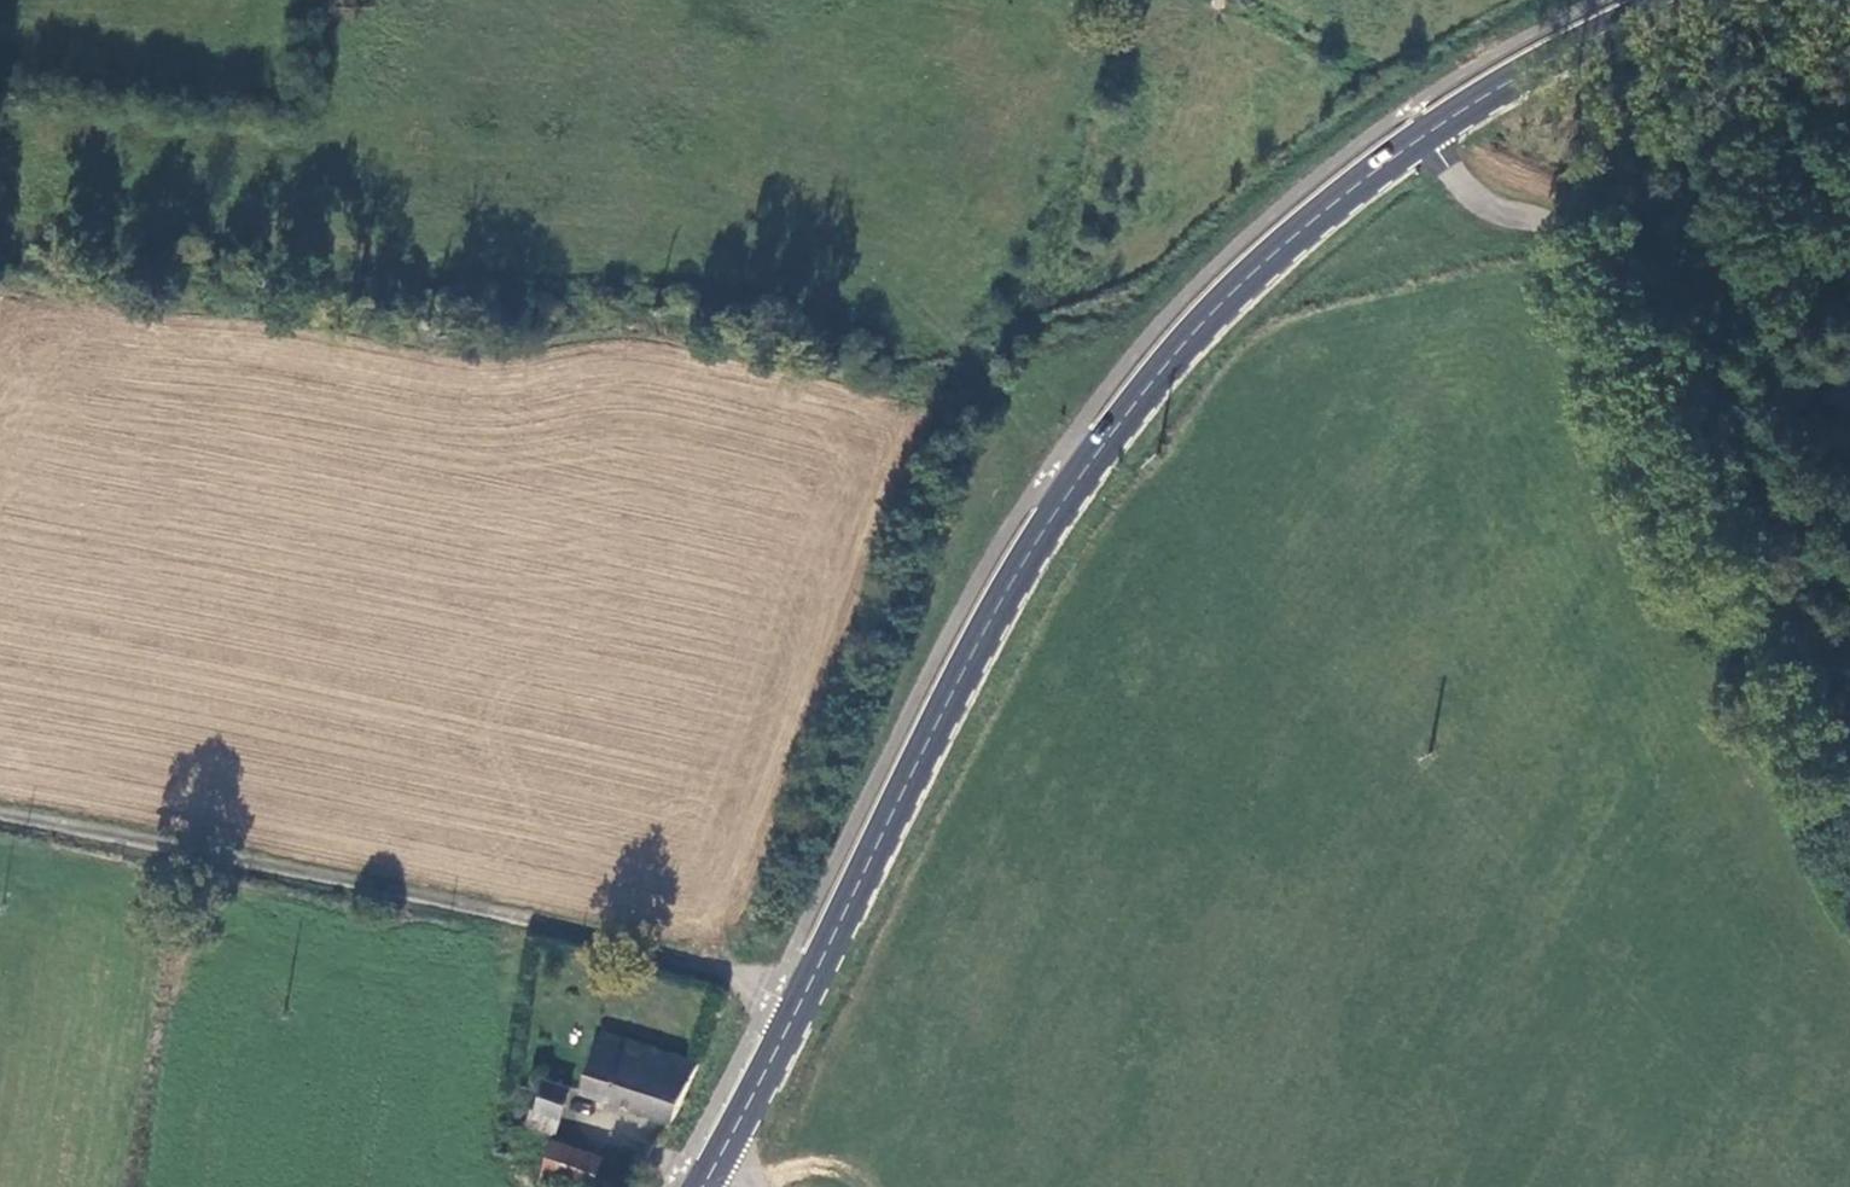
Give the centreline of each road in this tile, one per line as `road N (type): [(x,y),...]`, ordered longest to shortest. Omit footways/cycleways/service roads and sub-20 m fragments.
road 1 (secondary): [(802,1000),(983,631),(1051,517),(1173,356),(1281,246),(1428,134),(1538,64),(1680,0)]
road 2 (unclassified): [(0,811),(327,876),(802,1000)]
road 3 (secondary): [(714,1169),(802,1000)]

